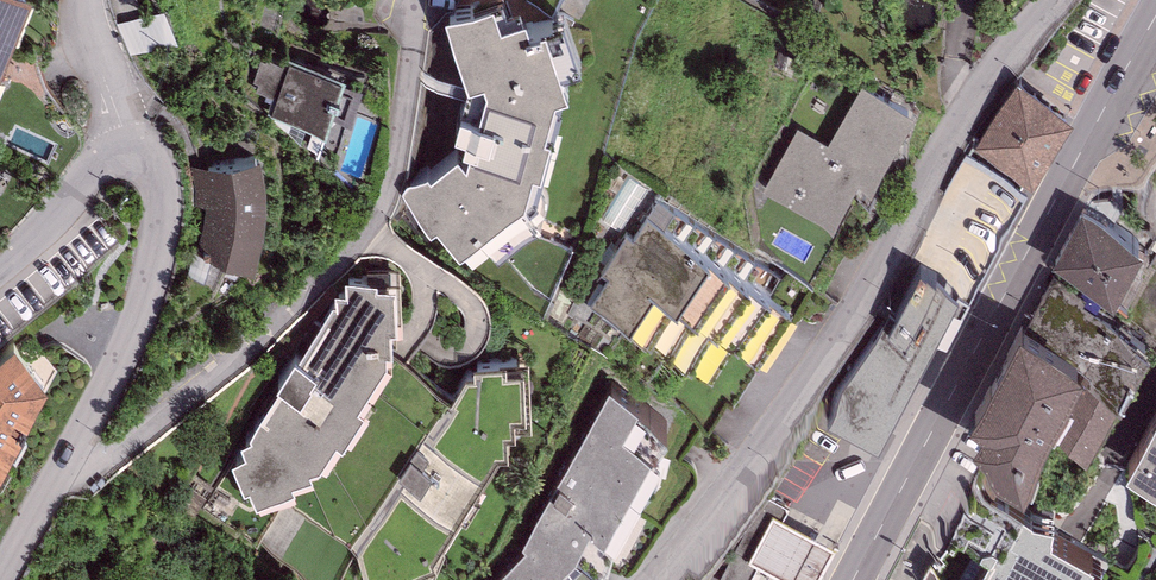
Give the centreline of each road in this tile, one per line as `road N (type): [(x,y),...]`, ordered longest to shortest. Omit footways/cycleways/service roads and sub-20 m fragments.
road 1 (residential): [(658,579),(792,405),(974,93),(1047,0)]
road 2 (primary): [(855,579),(1155,16)]
road 3 (residential): [(131,148),(155,160),(163,190),(149,284),(117,366),(0,568)]
road 4 (residential): [(0,265),(103,161),(131,148)]
road 5 (residential): [(83,0),(131,148)]

